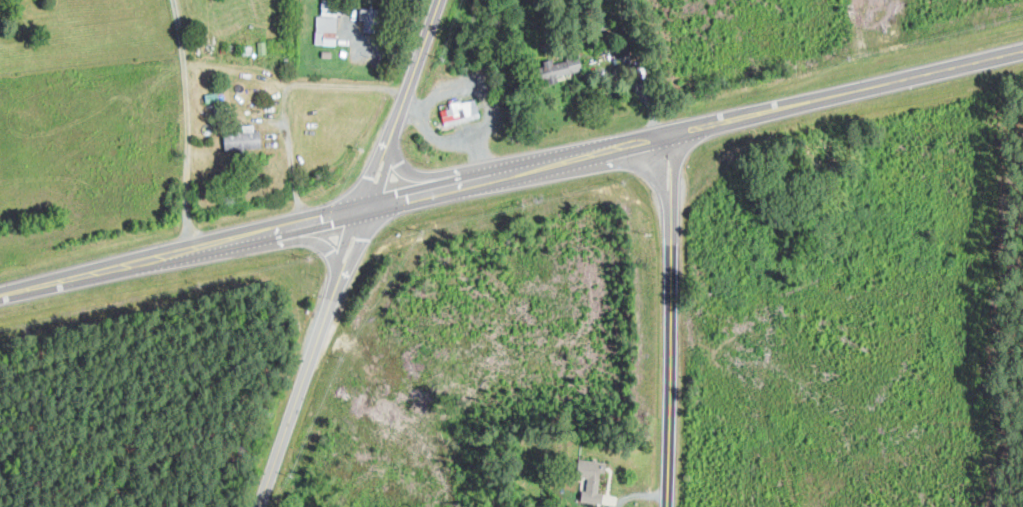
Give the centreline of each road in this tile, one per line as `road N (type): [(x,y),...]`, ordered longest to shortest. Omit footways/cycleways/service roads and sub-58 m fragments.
road 1 (primary): [(1022,49),(619,146)]
road 2 (residential): [(670,506),(672,223)]
road 3 (residential): [(191,252),(189,123),(173,0)]
road 4 (tertiary): [(260,506),(326,314)]
road 5 (primary): [(191,252),(0,295)]
road 6 (primary): [(619,146),(470,184)]
road 7 (tertiary): [(438,0),(393,131)]

